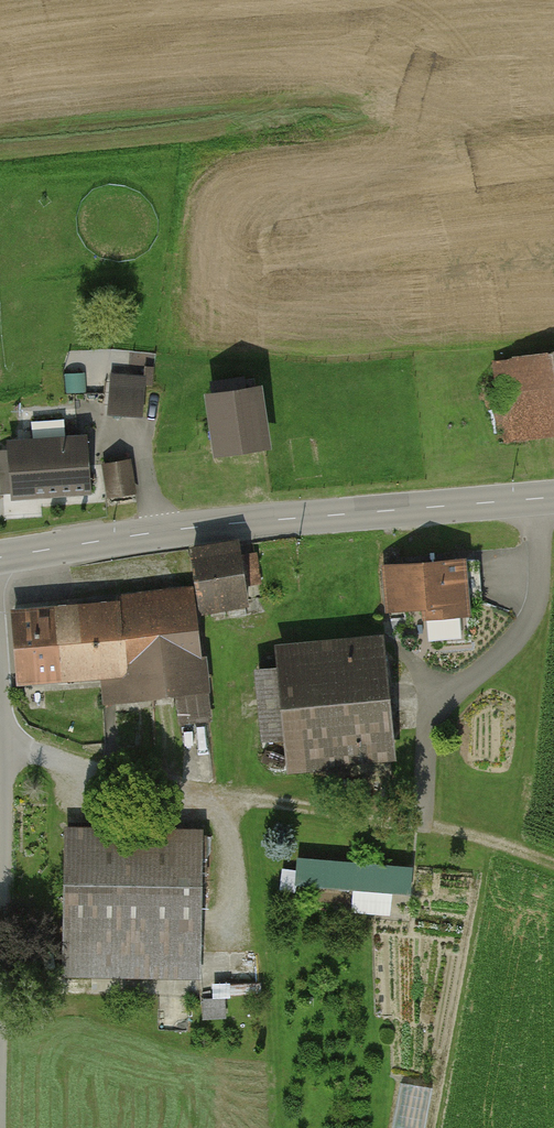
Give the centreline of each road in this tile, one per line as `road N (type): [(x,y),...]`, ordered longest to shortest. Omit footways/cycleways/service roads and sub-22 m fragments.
road 1 (tertiary): [(0,557),(160,531),(553,497)]
road 2 (track): [(541,499),(542,602),(530,631),(489,672),(427,704)]
road 3 (track): [(0,977),(4,726)]
road 4 (track): [(4,726),(107,766),(222,793)]
road 5 (track): [(222,793),(423,824)]
road 6 (track): [(222,793),(223,912),(211,980)]
road 7 (track): [(423,824),(553,867)]
road 8 (track): [(423,824),(427,704)]

